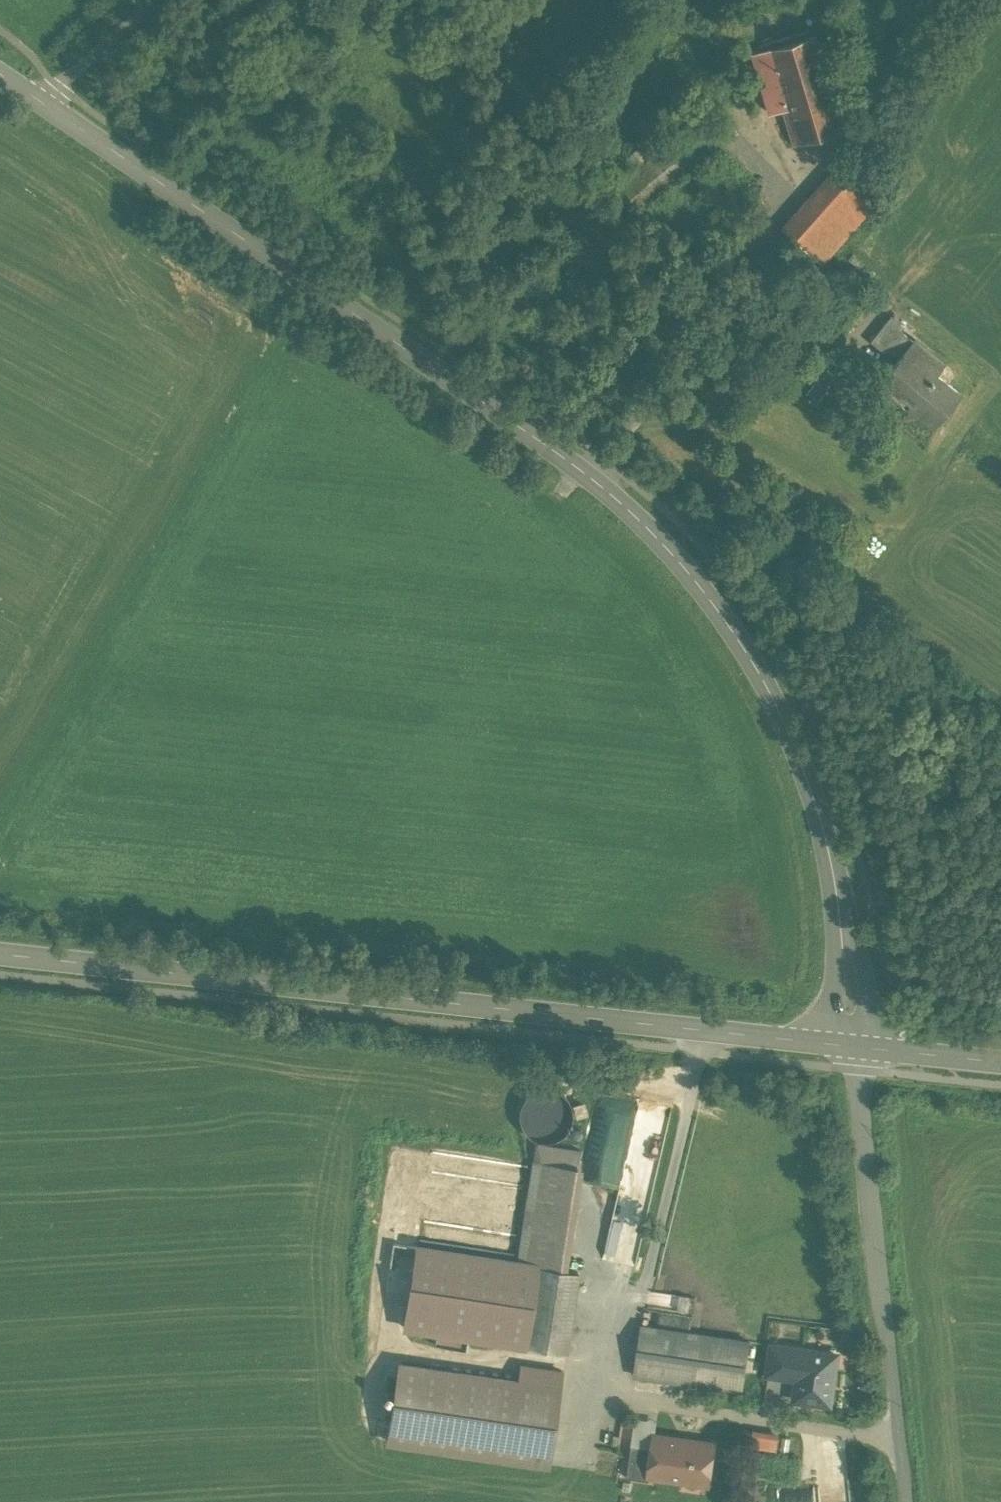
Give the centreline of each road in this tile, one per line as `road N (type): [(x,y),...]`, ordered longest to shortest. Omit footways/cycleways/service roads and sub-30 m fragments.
road 1 (tertiary): [(855,1046),(839,892),(814,792),(737,637),(656,534),(535,437),(0,73)]
road 2 (secondary): [(855,1046),(0,955)]
road 3 (unclassified): [(855,1046),(909,1501)]
road 4 (secondary): [(1000,1061),(855,1046)]

